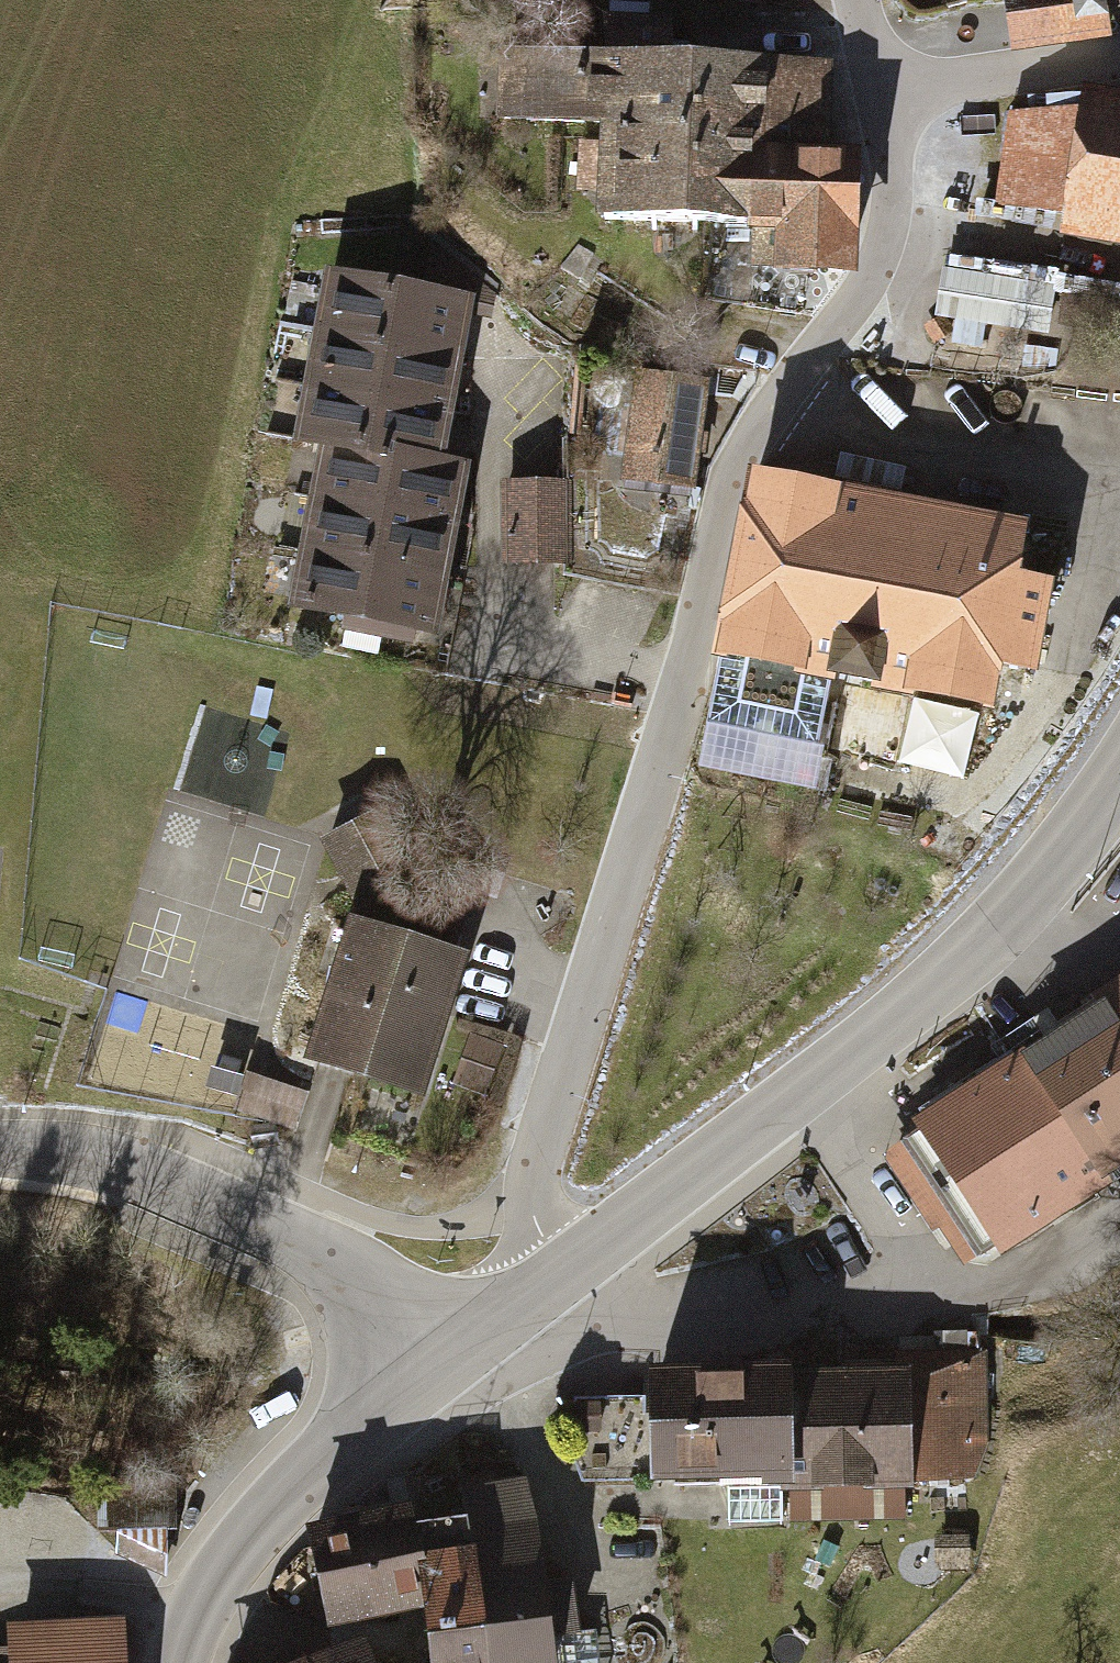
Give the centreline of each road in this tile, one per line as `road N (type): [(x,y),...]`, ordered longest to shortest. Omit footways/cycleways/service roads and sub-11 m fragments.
road 1 (residential): [(555,1278),(536,1216),(543,1136),(679,702),(729,482),(761,424),(853,304),(883,246),(894,183),(880,94)]
road 2 (tertiary): [(1119,773),(1042,878),(958,963),(555,1278)]
road 3 (tertiary): [(0,1146),(101,1157),(300,1240),(358,1276),(438,1364)]
road 4 (tertiary): [(438,1364),(252,1533),(209,1593),(179,1662)]
road 5 (residential): [(880,94),(1119,56)]
road 6 (tertiary): [(555,1278),(438,1364)]

